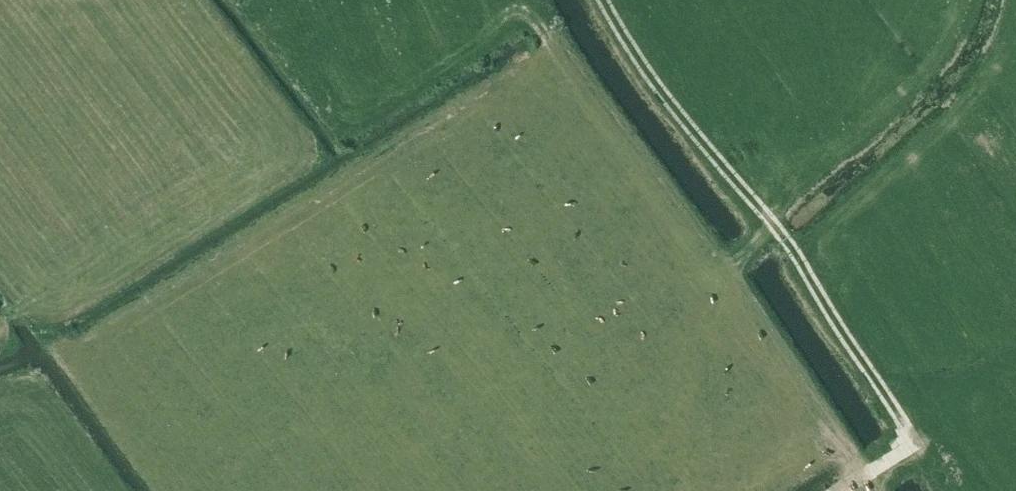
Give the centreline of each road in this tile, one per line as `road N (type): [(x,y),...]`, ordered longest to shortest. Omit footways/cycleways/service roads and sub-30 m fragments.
road 1 (track): [(840,490),(922,442),(818,300),(795,252),(627,47),(604,0)]

